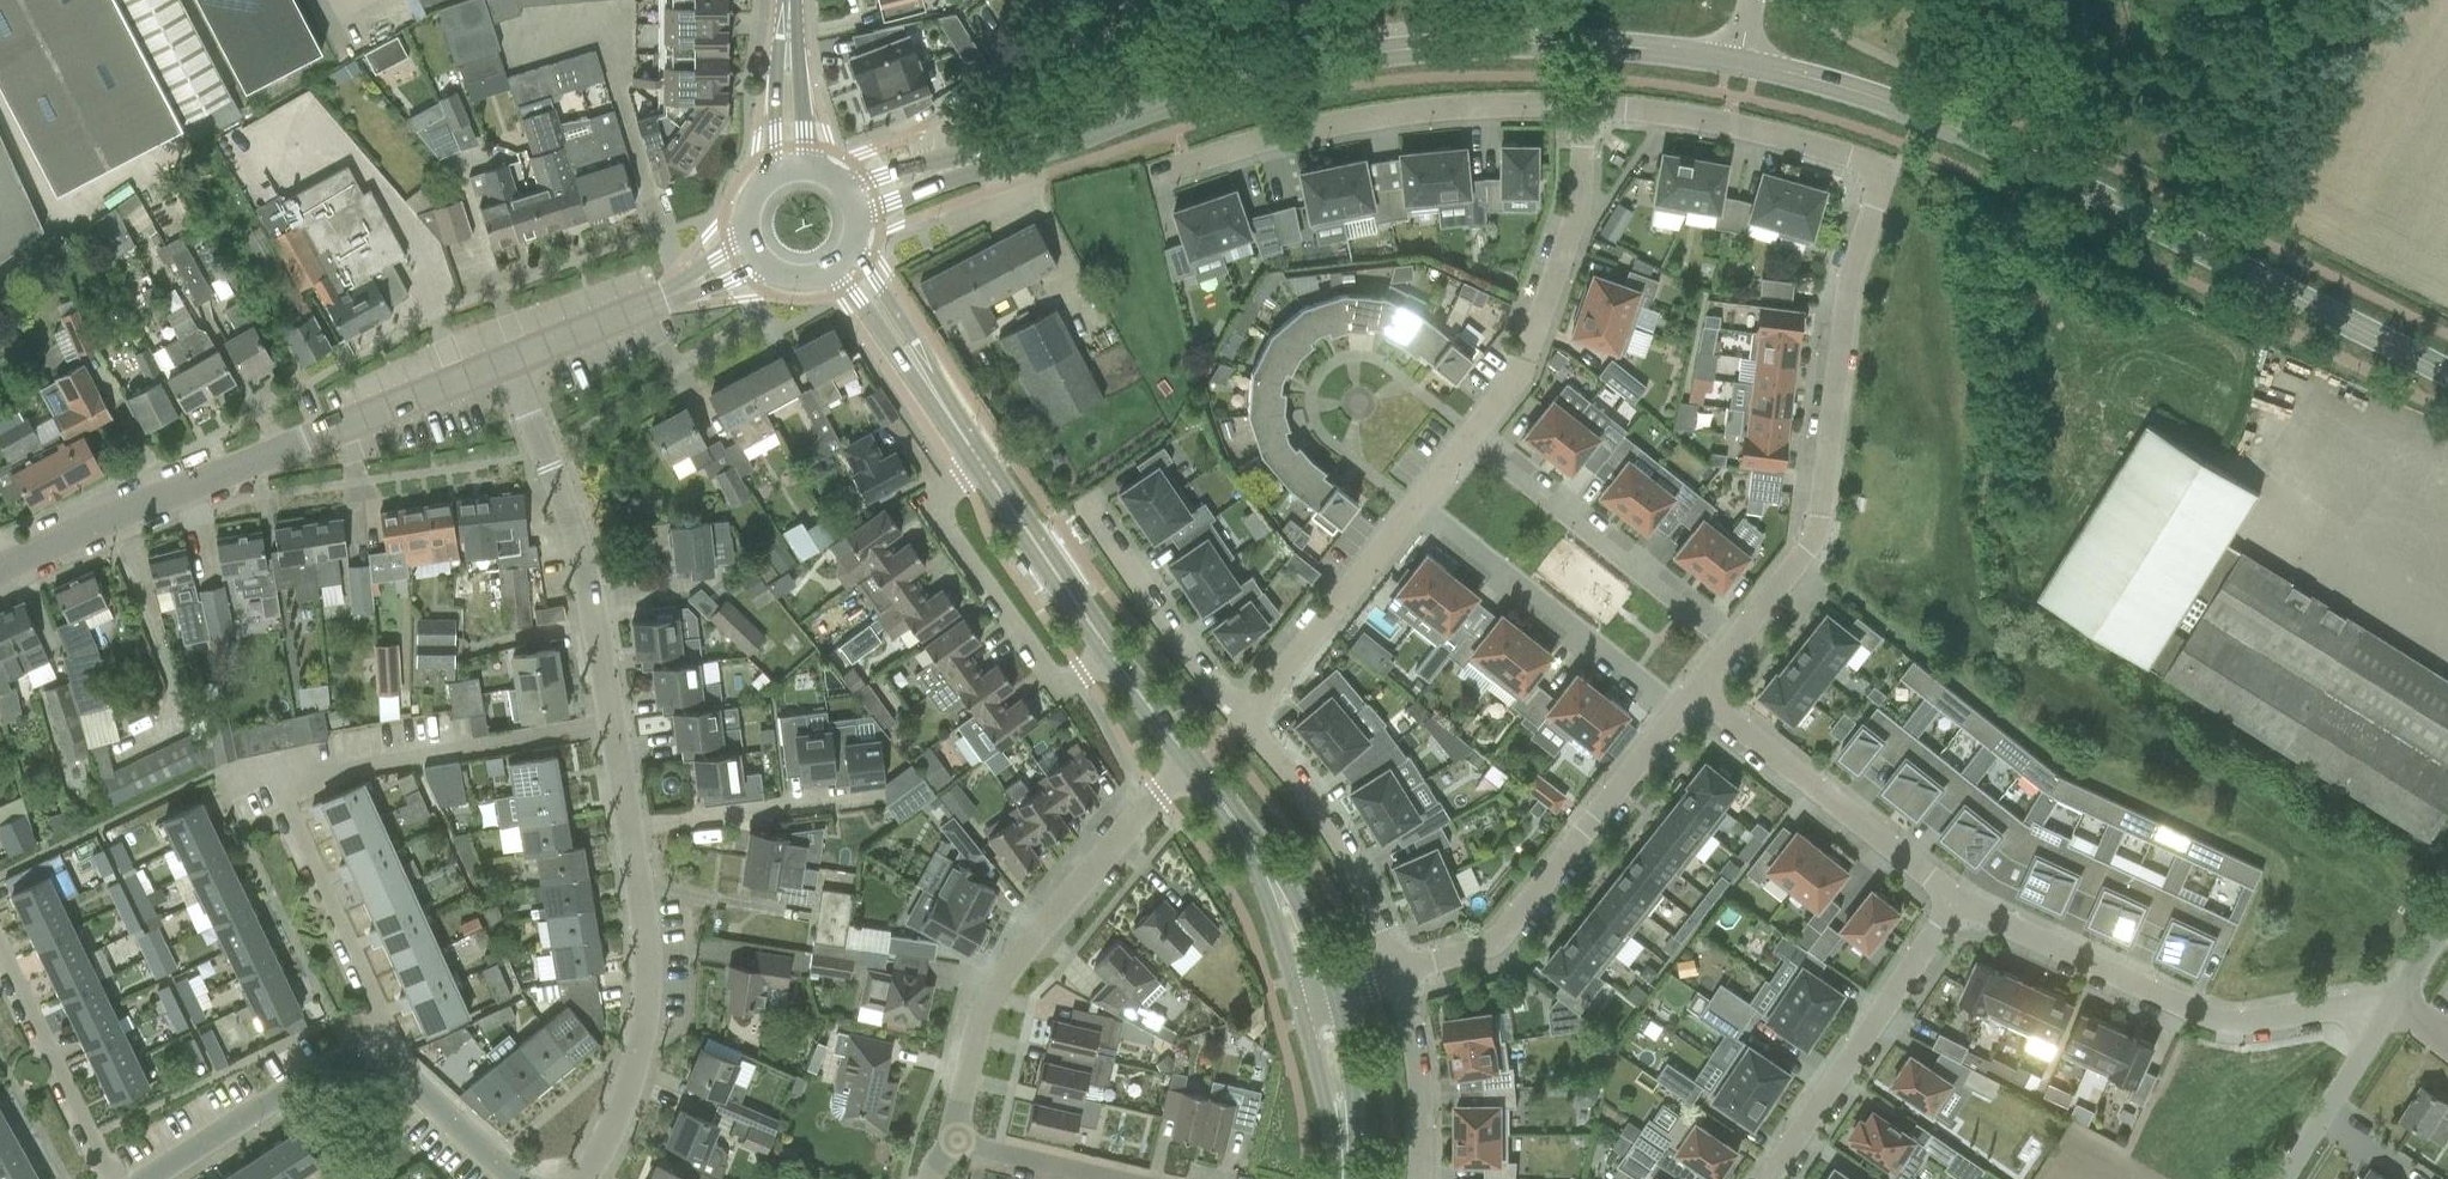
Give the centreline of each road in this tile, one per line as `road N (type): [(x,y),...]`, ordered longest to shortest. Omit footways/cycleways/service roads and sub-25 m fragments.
road 1 (residential): [(1581,119),(1636,107),(1732,122),(1860,168),(1873,189),(1873,213),(1849,284),(1823,502),(1805,559),(1737,647)]
road 2 (tertiary): [(1566,38),(1428,46),(1241,78),(935,173)]
road 3 (residential): [(383,1065),(391,1047),(280,784),(610,727)]
road 4 (residential): [(0,576),(505,360)]
road 5 (tertiary): [(2447,370),(1958,125)]
road 6 (residential): [(952,1137),(981,1009),(1157,793),(1193,763)]
road 7 (residential): [(1952,905),(2201,1015),(2275,1025),(2346,1015),(2377,1031)]
road 8 (residential): [(1152,179),(1366,120),(1539,104),(1581,119)]
road 9 (residential): [(1679,713),(1496,936),(1400,973)]
road 10 (residential): [(610,727),(545,452),(505,360)]
road 11 (residential): [(583,1178),(630,1101),(647,1012),(627,834)]
road 12 (residential): [(1581,119),(1579,206),(1519,380),(1470,436)]
road 13 (residential): [(986,471),(937,503),(1007,624),(1046,681),(1063,685),(1112,656)]
road 14 (residential): [(1737,647),(1470,436)]
road 15 (residential): [(1416,508),(1679,713)]
road 16 (residential): [(1695,699),(1952,905)]
road 17 (residential): [(1952,905),(1773,1178)]
road 18 (residential): [(1400,973),(1339,828),(1239,719)]
road 19 (residential): [(935,173),(938,123),(1149,0)]
road 20 (residential): [(1416,508),(1239,719)]
road 21 (residential): [(1239,719),(1091,510)]
road 22 (residential): [(113,1178),(0,955)]
road 23 (residential): [(164,1178),(339,1072),(383,1065)]
road 24 (residential): [(627,834),(858,800)]
road 25 (tertiary): [(1112,656),(986,471)]
road 26 (tertiary): [(1773,34),(1604,25),(1566,38)]
road 27 (tertiary): [(1958,125),(1853,60),(1773,34)]
road 28 (residential): [(1420,1178),(1420,1095),(1400,973)]
road 29 (tertiary): [(1566,38),(1765,78)]
road 30 (tertiary): [(1765,78),(1958,125)]
road 31 (residential): [(505,360),(683,289)]
road 32 (residential): [(383,1065),(521,1178)]
road 33 (residential): [(1123,1178),(952,1137)]
road 34 (residential): [(2283,1178),(2377,1031)]
road 35 (tertiary): [(1344,1136),(1351,1088),(1335,992)]
road 36 (tertiary): [(1299,999),(1344,1136)]
road 37 (tertiary): [(1271,880),(1193,763)]
road 38 (tertiary): [(916,364),(905,327),(847,244)]
road 39 (tertiary): [(1193,763),(1112,656)]
road 40 (tertiary): [(1335,992),(1301,914),(1271,880)]
road 41 (tertiary): [(829,267),(916,364)]
road 42 (tertiary): [(986,471),(916,364)]
road 43 (residential): [(2377,1031),(2447,924)]
road 44 (tertiary): [(786,56),(770,180)]
road 45 (tertiary): [(1271,880),(1299,999)]

